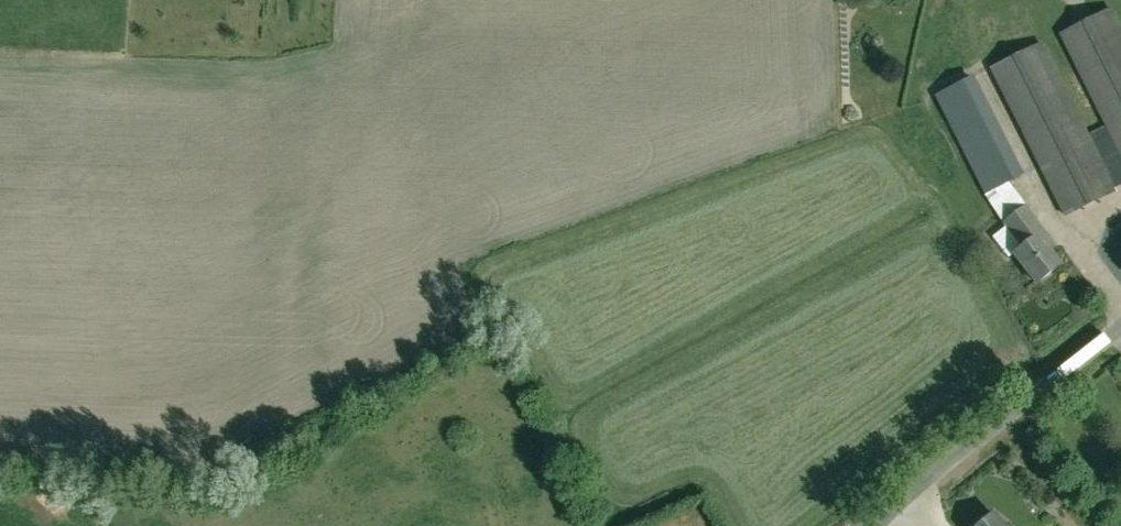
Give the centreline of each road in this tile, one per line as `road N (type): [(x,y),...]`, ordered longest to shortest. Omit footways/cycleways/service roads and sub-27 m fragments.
road 1 (unclassified): [(870,525),(1120,327)]

